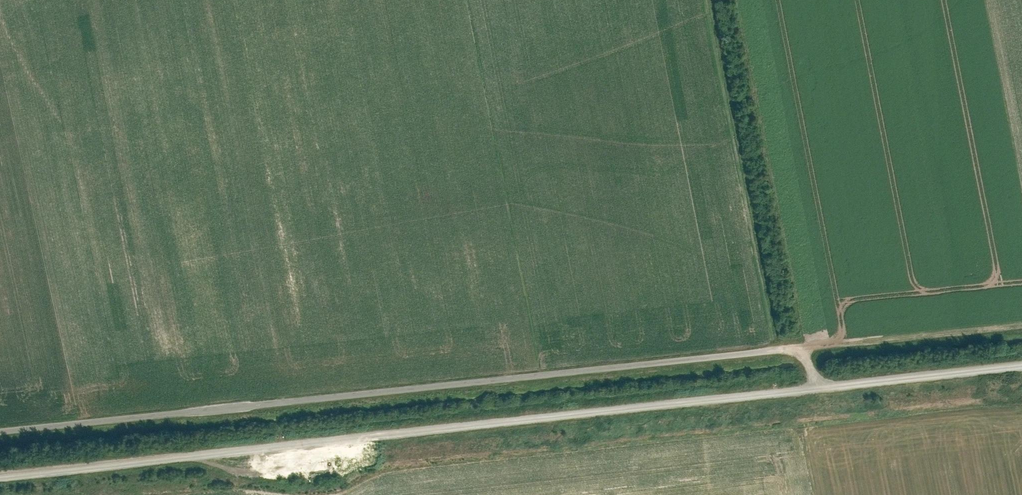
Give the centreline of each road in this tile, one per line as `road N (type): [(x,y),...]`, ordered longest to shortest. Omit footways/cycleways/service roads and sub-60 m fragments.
road 1 (unclassified): [(1021,364),(818,385),(801,354),(757,352),(0,432)]
road 2 (track): [(818,385),(0,475)]

